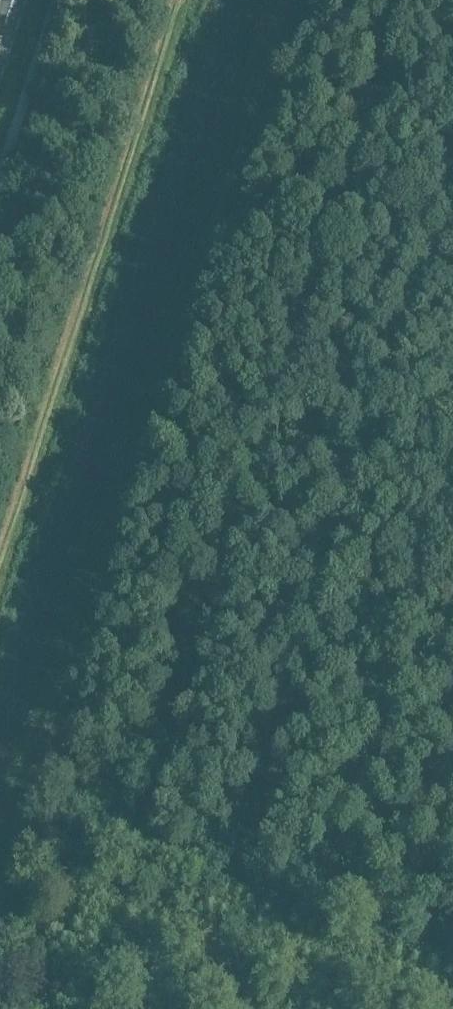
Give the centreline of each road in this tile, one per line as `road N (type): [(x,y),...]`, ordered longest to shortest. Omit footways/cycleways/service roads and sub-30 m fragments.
road 1 (track): [(141,416),(278,0)]
road 2 (track): [(33,747),(141,416)]

